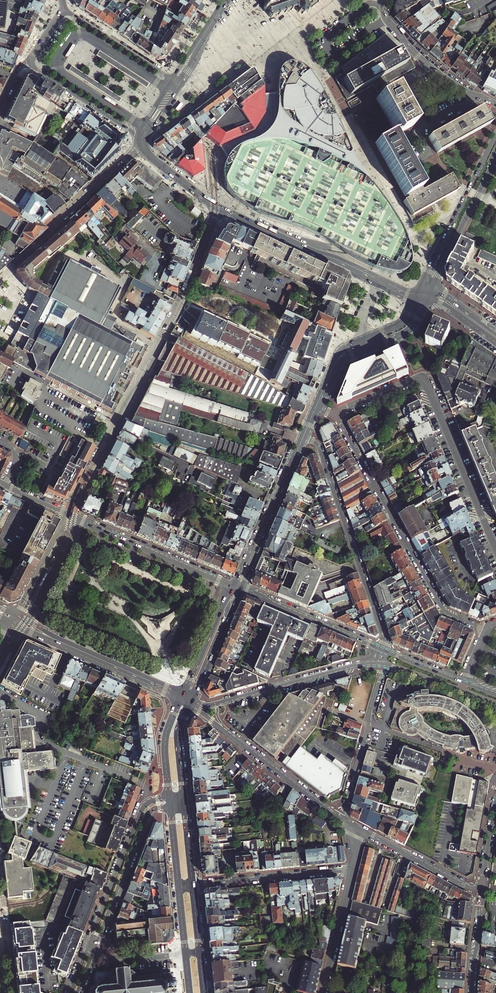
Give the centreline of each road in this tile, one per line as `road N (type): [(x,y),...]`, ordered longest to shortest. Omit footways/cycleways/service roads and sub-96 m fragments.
road 1 (residential): [(219,209),(69,514)]
road 2 (residential): [(336,415),(442,608),(486,630)]
road 3 (residential): [(379,649),(382,631),(319,448),(303,438)]
road 4 (tertiary): [(0,278),(140,148)]
road 5 (residential): [(190,703),(341,819)]
road 6 (primary): [(190,703),(210,706),(371,662)]
road 7 (secondary): [(9,624),(180,698)]
road 8 (secondary): [(183,693),(15,615)]
road 9 (residential): [(427,384),(495,550)]
road 10 (primary): [(169,798),(141,811),(88,946)]
road 11 (secondary): [(495,136),(419,292)]
road 12 (primary): [(94,950),(146,816),(170,806)]
road 13 (secondary): [(237,588),(303,438)]
road 14 (residential): [(193,884),(352,869)]
road 15 (secondary): [(223,582),(79,521)]
road 16 (primary): [(379,649),(237,588)]
road 17 (residential): [(495,104),(422,60),(383,6)]
road 18 (secondary): [(431,291),(495,158)]
road 19 (residential): [(360,829),(483,891)]
road 20 (secondary): [(28,64),(138,135)]
road 21 (secondary): [(172,80),(64,10)]
road 22 (residential): [(323,992),(352,869)]

